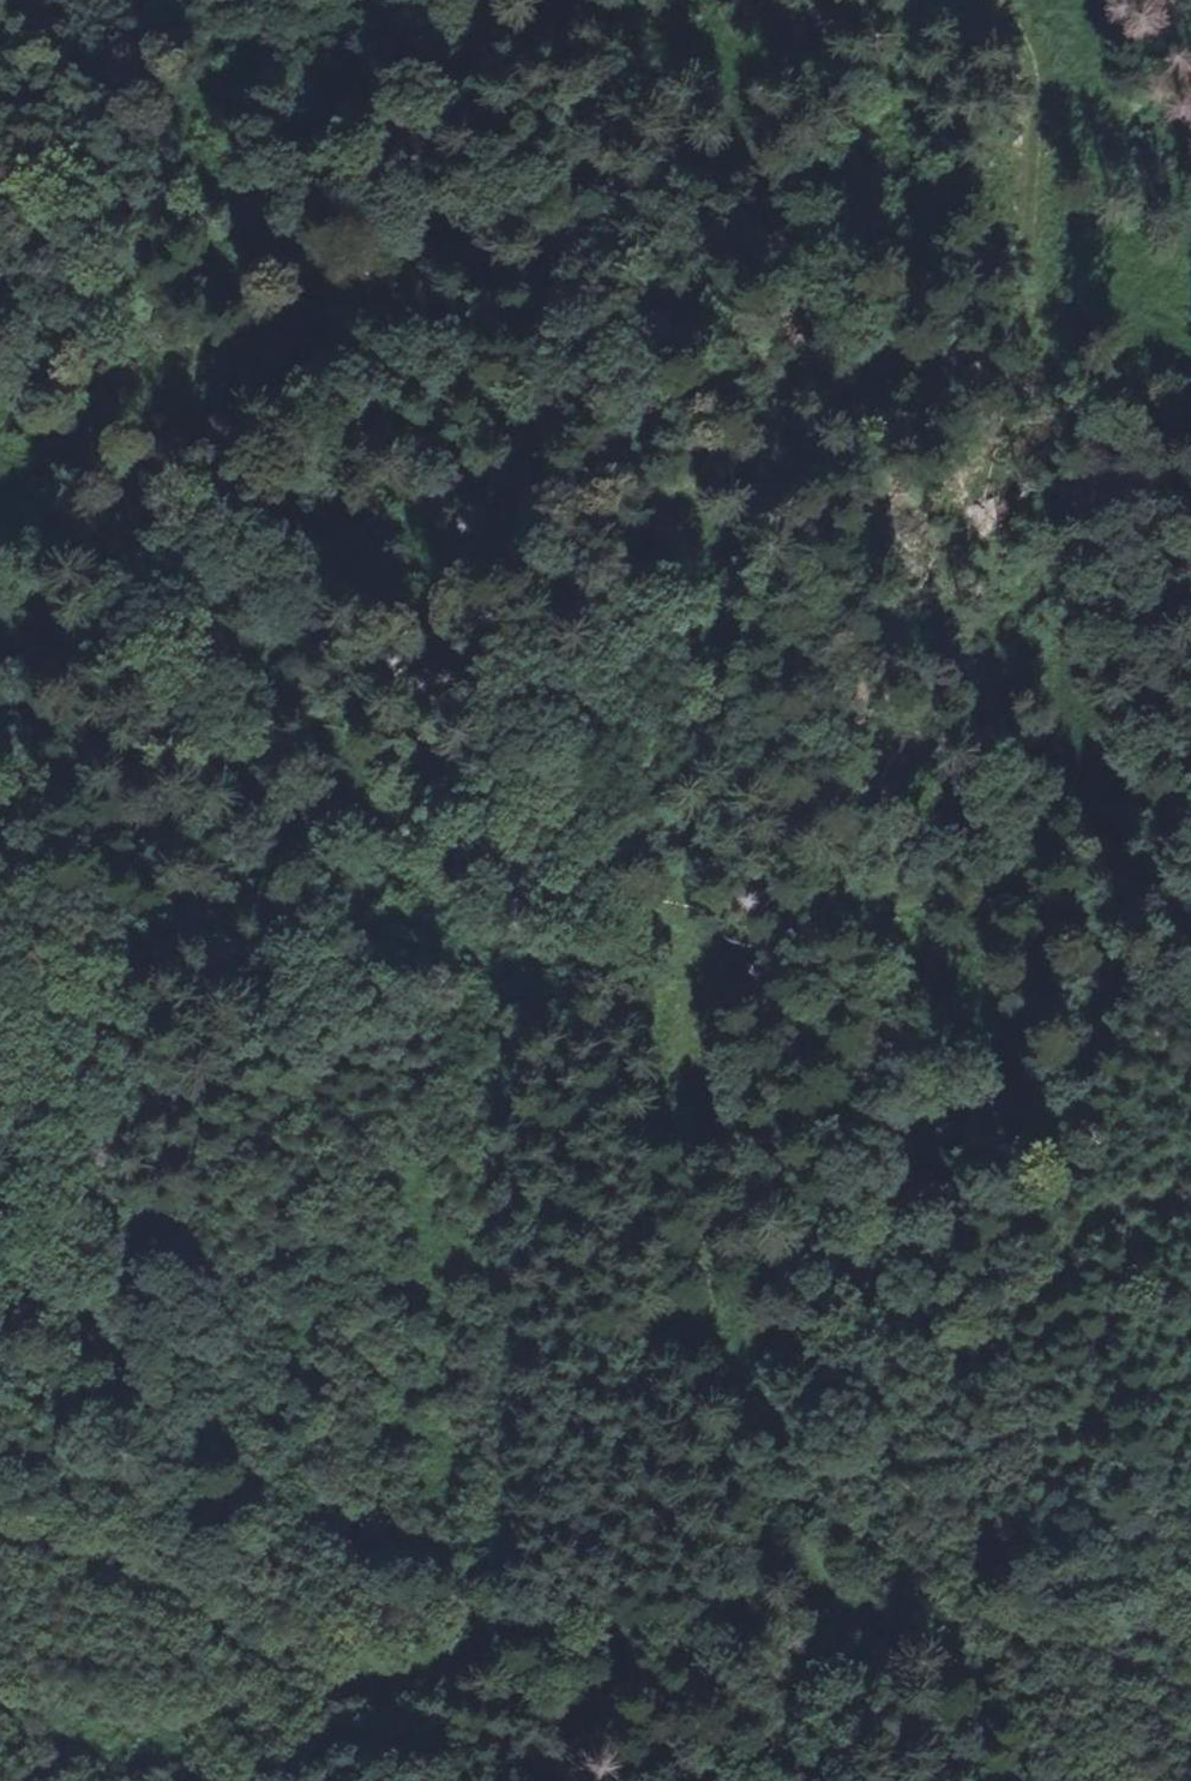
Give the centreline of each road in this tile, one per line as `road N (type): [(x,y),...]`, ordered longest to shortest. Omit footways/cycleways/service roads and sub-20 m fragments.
road 1 (track): [(0,1483),(117,1477),(298,1560),(621,1629),(822,1574),(714,1330),(647,938),(215,778),(130,637),(109,486),(229,296),(500,0)]
road 2 (track): [(822,1574),(921,1651),(1045,1716),(1102,1780)]

